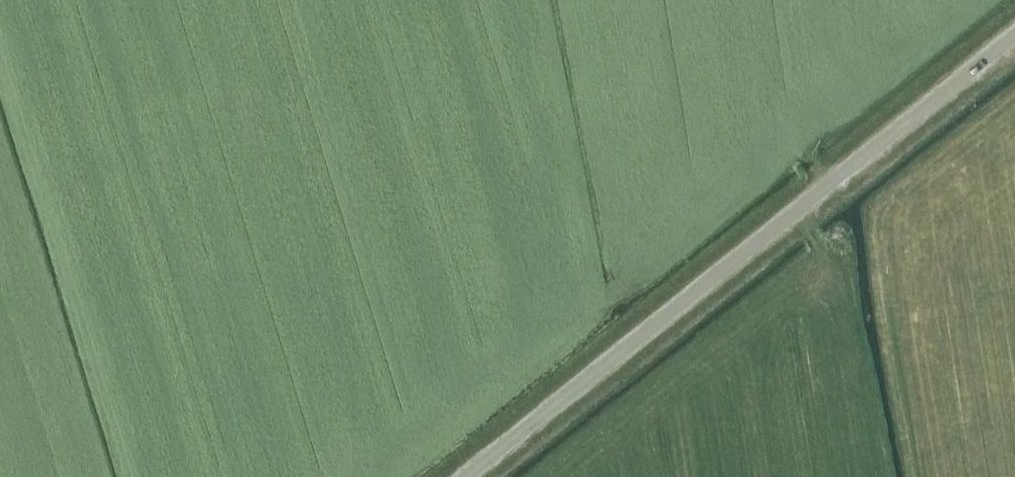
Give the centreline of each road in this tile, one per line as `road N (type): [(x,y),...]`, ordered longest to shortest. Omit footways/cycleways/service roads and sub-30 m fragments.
road 1 (unclassified): [(467,476),(1014,35)]

